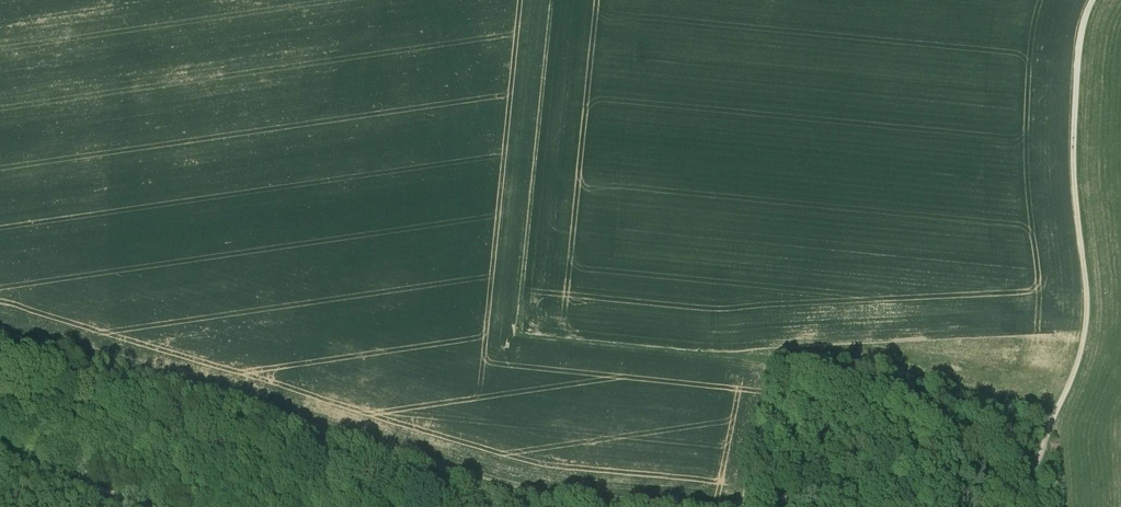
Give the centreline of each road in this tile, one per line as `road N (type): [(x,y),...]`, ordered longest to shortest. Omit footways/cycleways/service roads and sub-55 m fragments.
road 1 (track): [(1092,0),(1079,41),(1073,145),(1084,341),(1040,447),(993,506)]
road 2 (track): [(0,454),(144,506)]

